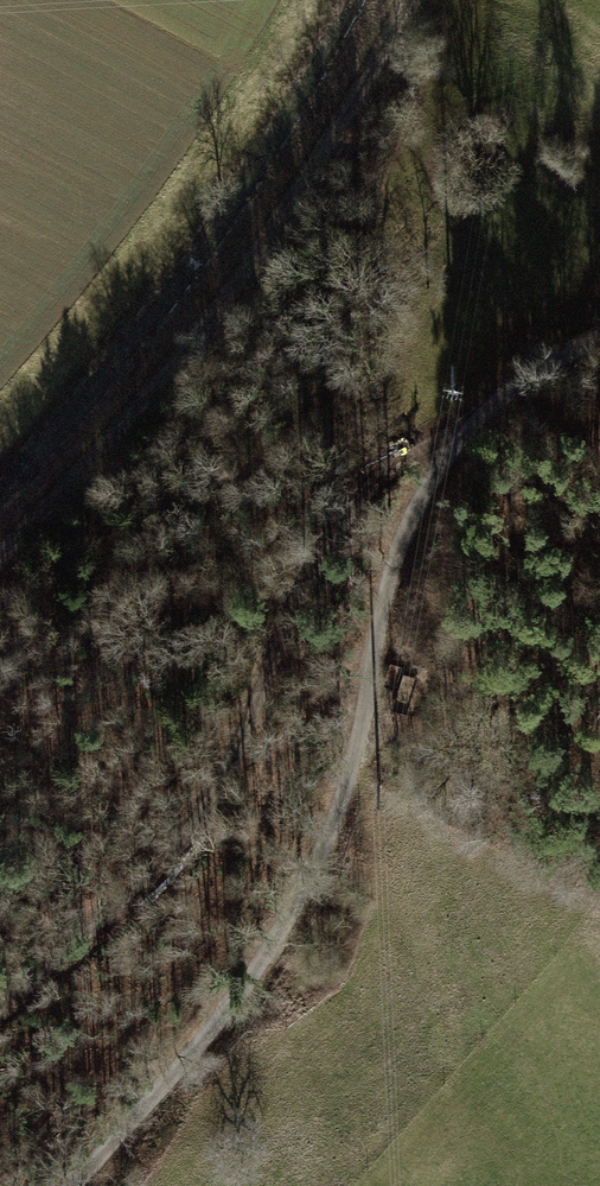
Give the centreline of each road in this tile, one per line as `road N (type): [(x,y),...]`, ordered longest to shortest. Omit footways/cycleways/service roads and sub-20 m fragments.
road 1 (track): [(599,334),(449,422),(384,471),(326,543),(206,800),(165,867),(0,1005)]
road 2 (track): [(449,422),(388,581),(318,911),(76,1185)]
road 3 (track): [(0,567),(232,325),(415,0)]
road 4 (track): [(133,894),(0,935)]

